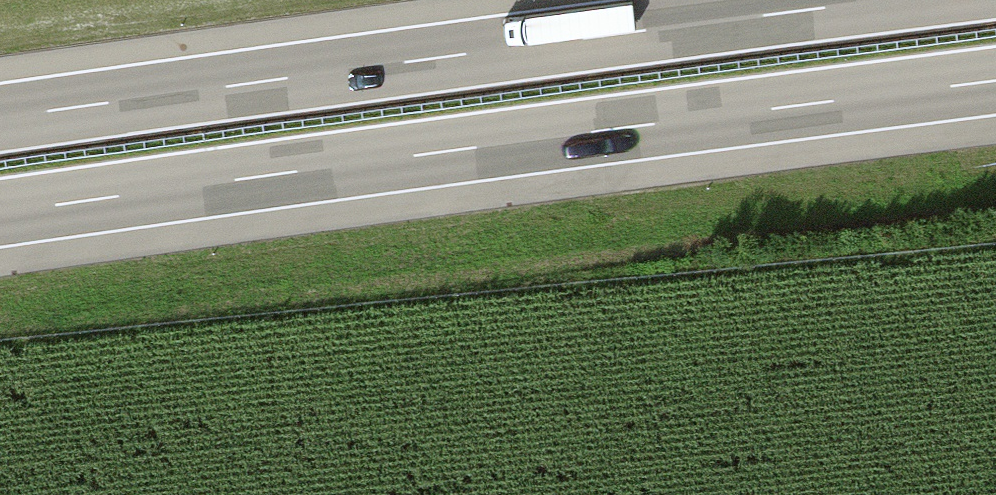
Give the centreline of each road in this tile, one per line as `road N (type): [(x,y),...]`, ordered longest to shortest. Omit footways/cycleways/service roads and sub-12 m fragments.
road 1 (motorway): [(0,215),(995,81)]
road 2 (motorway): [(890,0),(0,119)]

